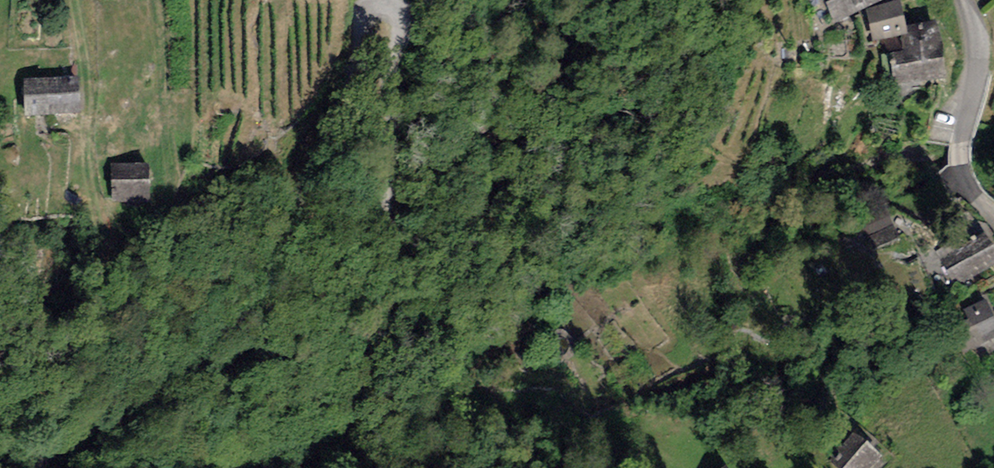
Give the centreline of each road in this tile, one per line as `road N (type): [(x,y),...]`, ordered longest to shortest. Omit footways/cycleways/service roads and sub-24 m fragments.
road 1 (unclassified): [(455,467),(378,467),(355,451),(347,422),(391,297),(389,89),(404,26),(399,8),(385,1),(362,16),(346,105),(238,329),(191,369),(62,443),(36,467)]
road 2 (track): [(0,420),(71,392),(110,305),(86,147),(76,0)]
road 3 (unclassified): [(964,0),(976,52),(962,164),(993,217)]

